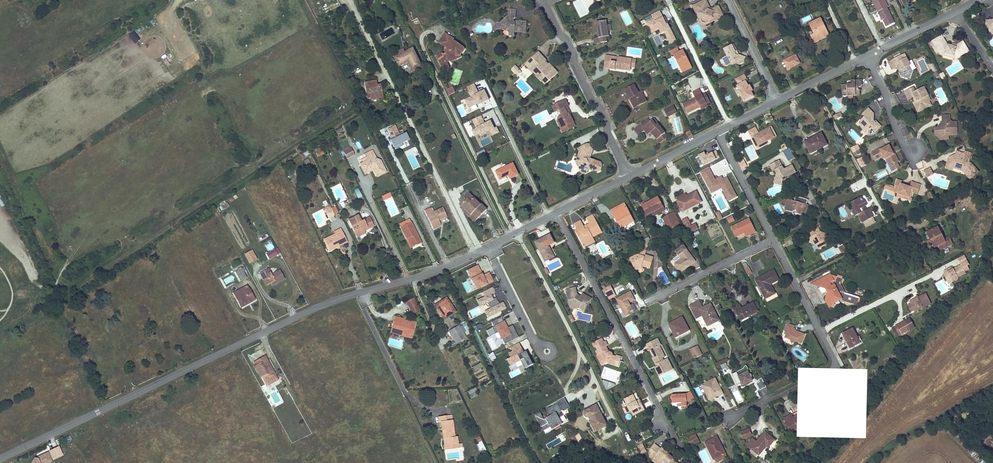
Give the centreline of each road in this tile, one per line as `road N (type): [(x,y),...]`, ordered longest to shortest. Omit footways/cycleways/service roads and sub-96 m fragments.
road 1 (residential): [(557,213),(443,268),(311,310),(0,459)]
road 2 (residential): [(727,418),(833,367),(773,239)]
road 3 (residential): [(557,213),(675,440)]
road 4 (residential): [(544,5),(628,177)]
road 5 (residential): [(773,239),(647,301)]
road 6 (residential): [(669,0),(730,125)]
road 7 (residential): [(773,239),(717,132)]

